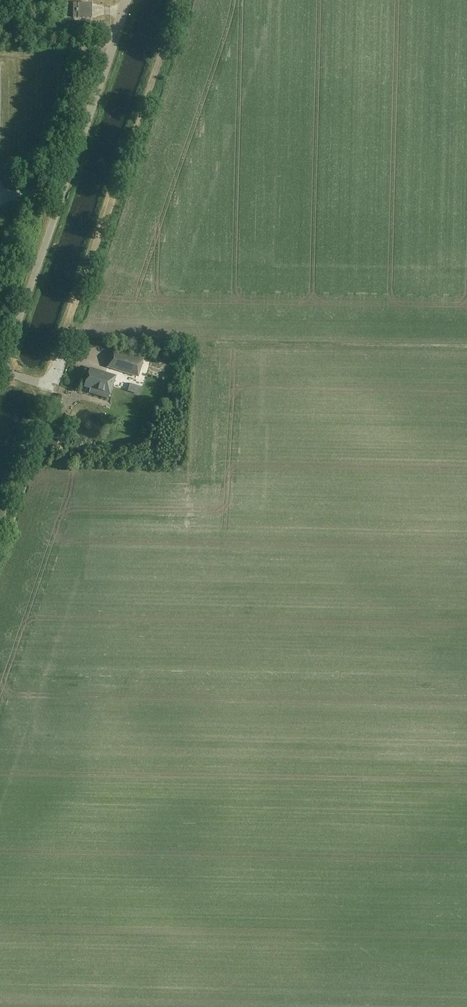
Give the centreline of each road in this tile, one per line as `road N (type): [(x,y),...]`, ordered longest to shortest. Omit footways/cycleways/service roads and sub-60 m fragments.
road 1 (track): [(0,525),(179,0)]
road 2 (unclassified): [(63,193),(125,0)]
road 3 (unclassified): [(0,375),(63,193)]

